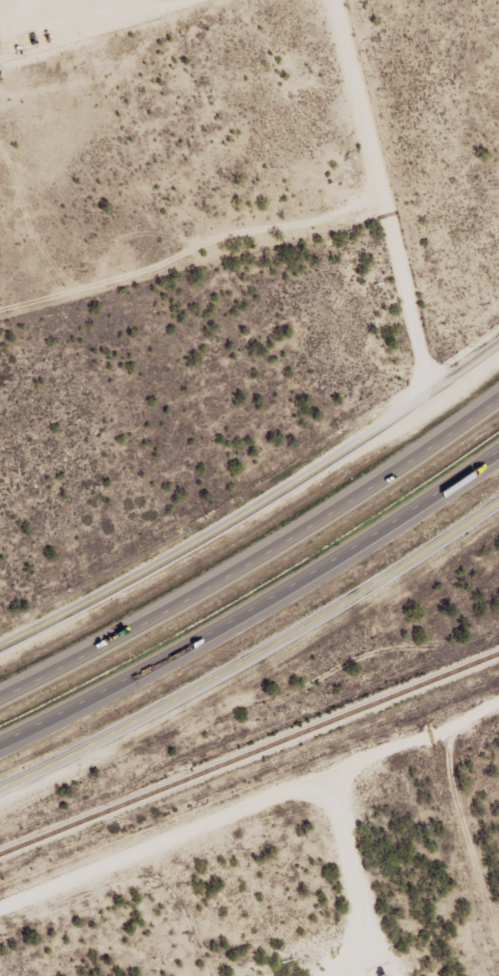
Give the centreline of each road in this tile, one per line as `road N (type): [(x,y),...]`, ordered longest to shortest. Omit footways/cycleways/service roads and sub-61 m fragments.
road 1 (tertiary): [(498,344),(190,544),(0,645)]
road 2 (motorway): [(498,399),(277,547),(0,698)]
road 3 (motorway): [(0,742),(268,599),(498,449)]
road 4 (tertiary): [(0,786),(162,709),(498,501)]
road 5 (track): [(438,390),(335,0)]

